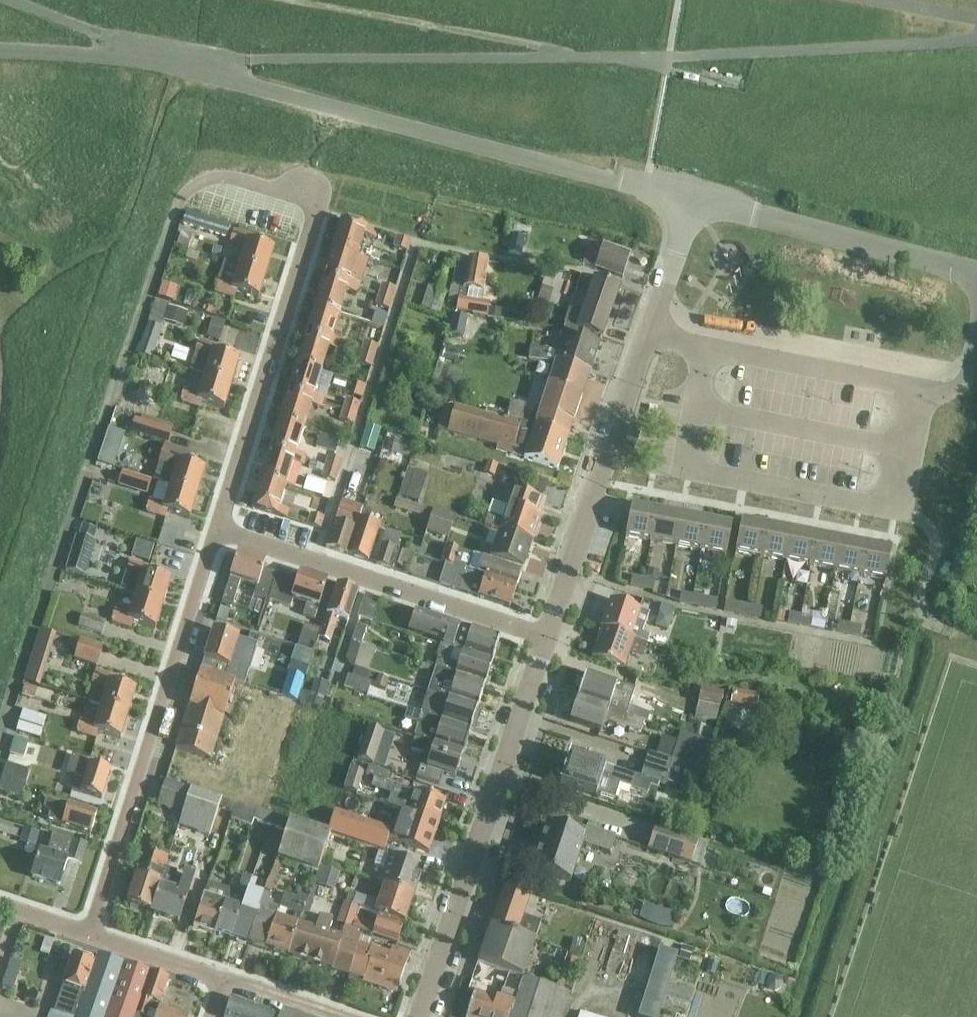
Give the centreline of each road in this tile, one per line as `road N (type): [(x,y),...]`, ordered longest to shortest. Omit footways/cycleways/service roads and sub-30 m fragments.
road 1 (residential): [(216,528),(317,210),(222,179),(191,186),(175,211),(0,728)]
road 2 (unclassified): [(700,198),(189,65),(0,54)]
road 3 (residential): [(548,636),(656,296),(700,198)]
road 4 (residential): [(86,933),(216,528)]
road 5 (residential): [(418,1016),(548,636)]
road 6 (residential): [(548,636),(216,528)]
road 7 (unclassified): [(976,276),(700,198)]
road 8 (residential): [(220,975),(86,933)]
road 9 (residential): [(346,1016),(220,975)]

